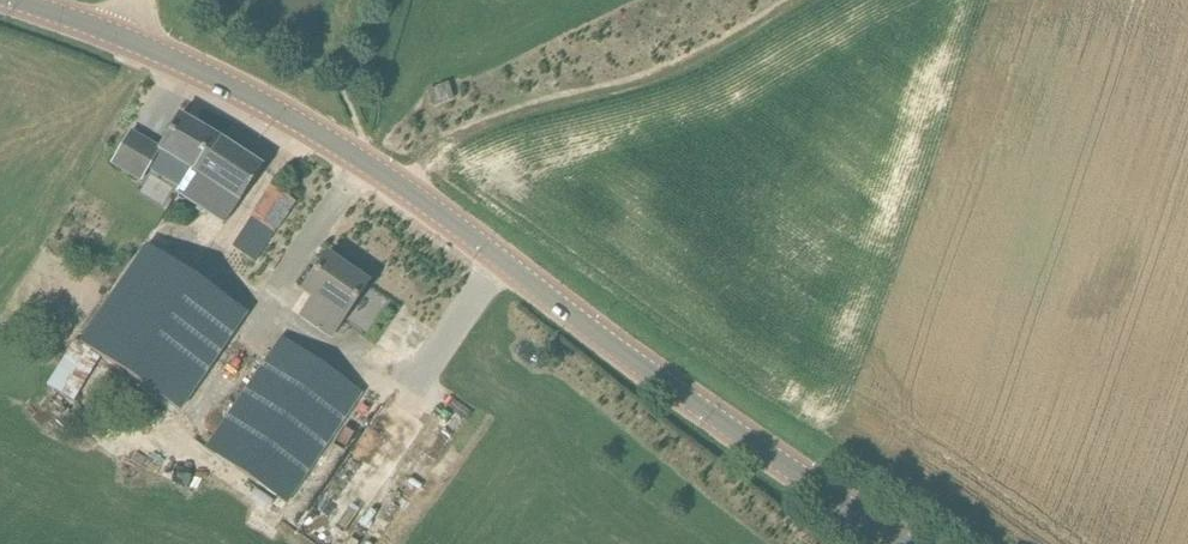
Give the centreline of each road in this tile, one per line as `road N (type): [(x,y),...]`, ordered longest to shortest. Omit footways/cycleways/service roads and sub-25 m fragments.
road 1 (tertiary): [(907,543),(617,348),(404,188),(298,122),(123,37)]
road 2 (track): [(798,0),(649,78),(470,131),(404,188)]

